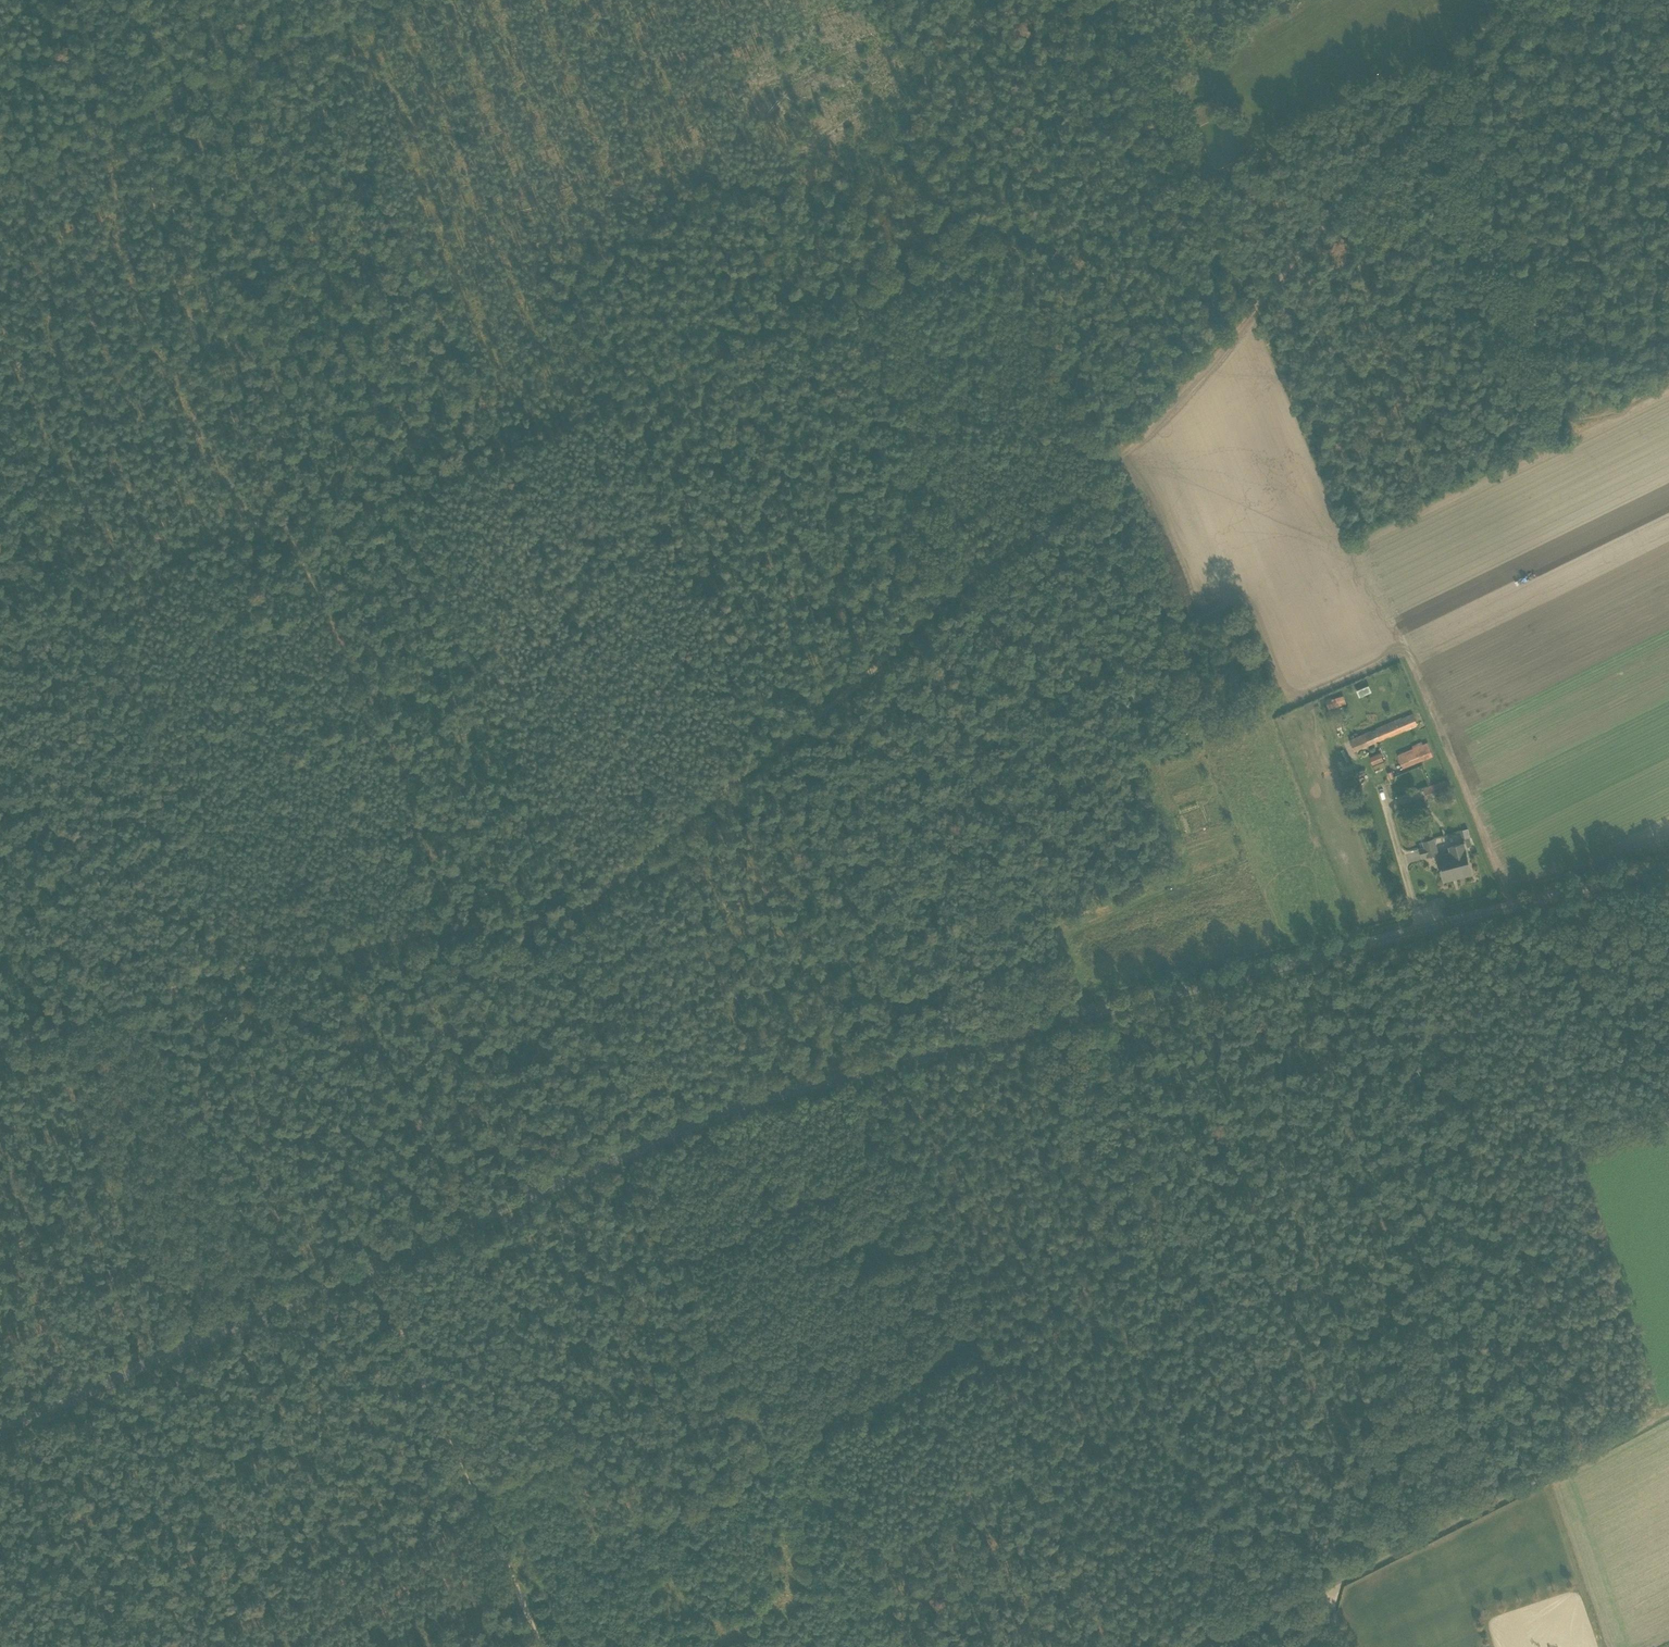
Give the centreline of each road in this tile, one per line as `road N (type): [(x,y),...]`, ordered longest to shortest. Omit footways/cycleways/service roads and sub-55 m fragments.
road 1 (tertiary): [(0,1432),(747,1104),(1668,866)]
road 2 (track): [(584,913),(1089,488),(1241,333),(1430,102)]
road 3 (track): [(584,913),(246,970),(0,1053)]
road 4 (track): [(1668,1410),(1186,1646)]
road 5 (track): [(1430,102),(1566,425),(1582,425),(1668,384)]
road 6 (track): [(388,0),(0,177)]
road 7 (track): [(377,1266),(540,1646)]
road 8 (track): [(972,585),(826,298)]
road 9 (track): [(1514,0),(1430,102)]

